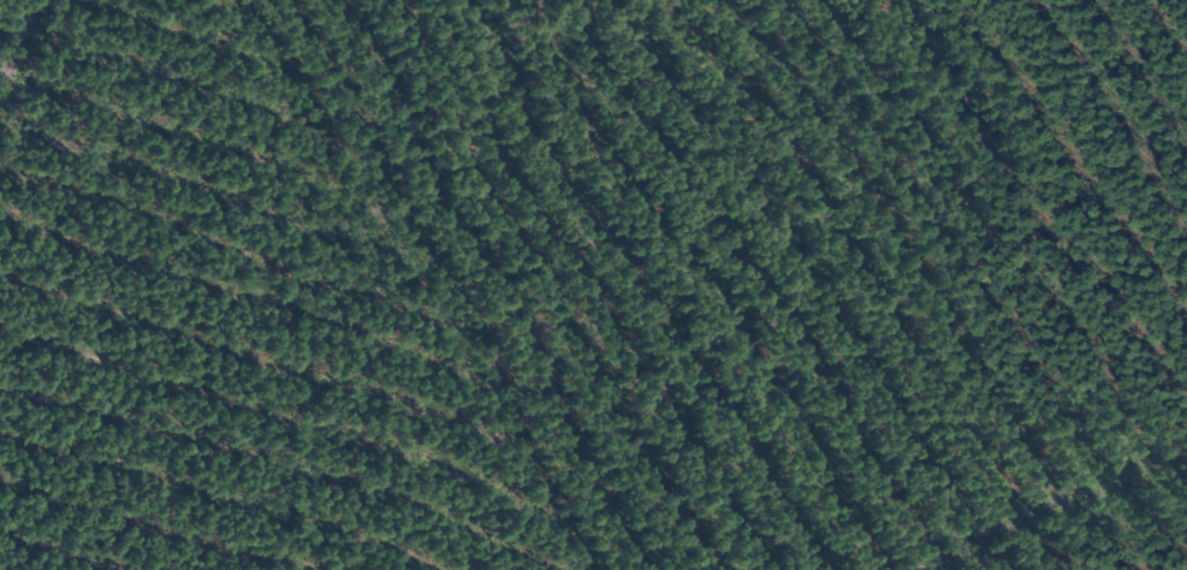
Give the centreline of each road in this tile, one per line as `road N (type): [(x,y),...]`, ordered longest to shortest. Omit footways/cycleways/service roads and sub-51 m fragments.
road 1 (residential): [(678,0),(607,94),(388,269),(289,362),(231,482),(203,569)]
road 2 (residential): [(1186,176),(1111,271),(1003,351),(972,469),(1009,569)]

